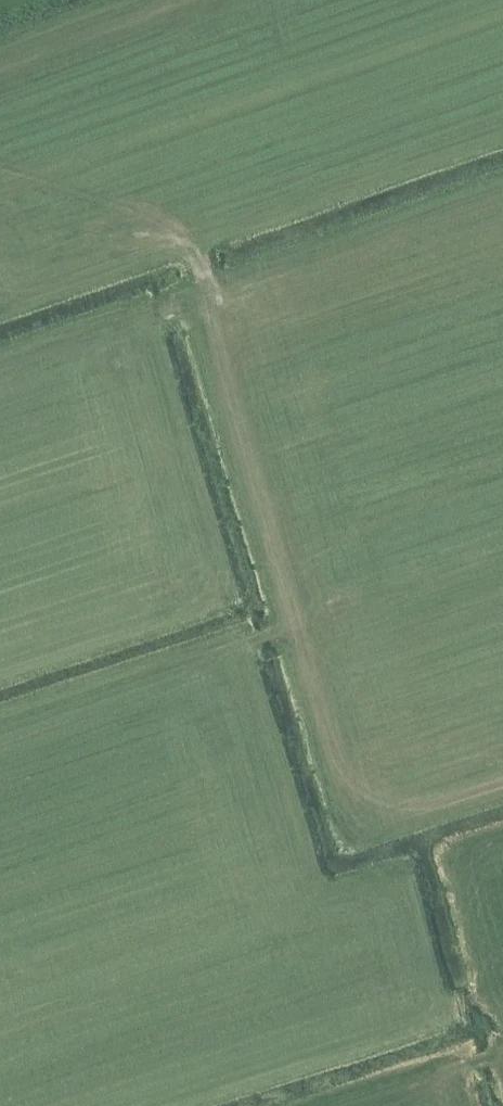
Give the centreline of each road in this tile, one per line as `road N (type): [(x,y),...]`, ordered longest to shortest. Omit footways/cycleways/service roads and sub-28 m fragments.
road 1 (track): [(300,627),(179,250),(0,231)]
road 2 (track): [(502,997),(438,1013),(304,906),(270,751)]
road 3 (track): [(236,646),(490,573)]
road 4 (track): [(149,672),(236,646),(270,751)]
road 5 (track): [(438,1013),(242,1056)]

